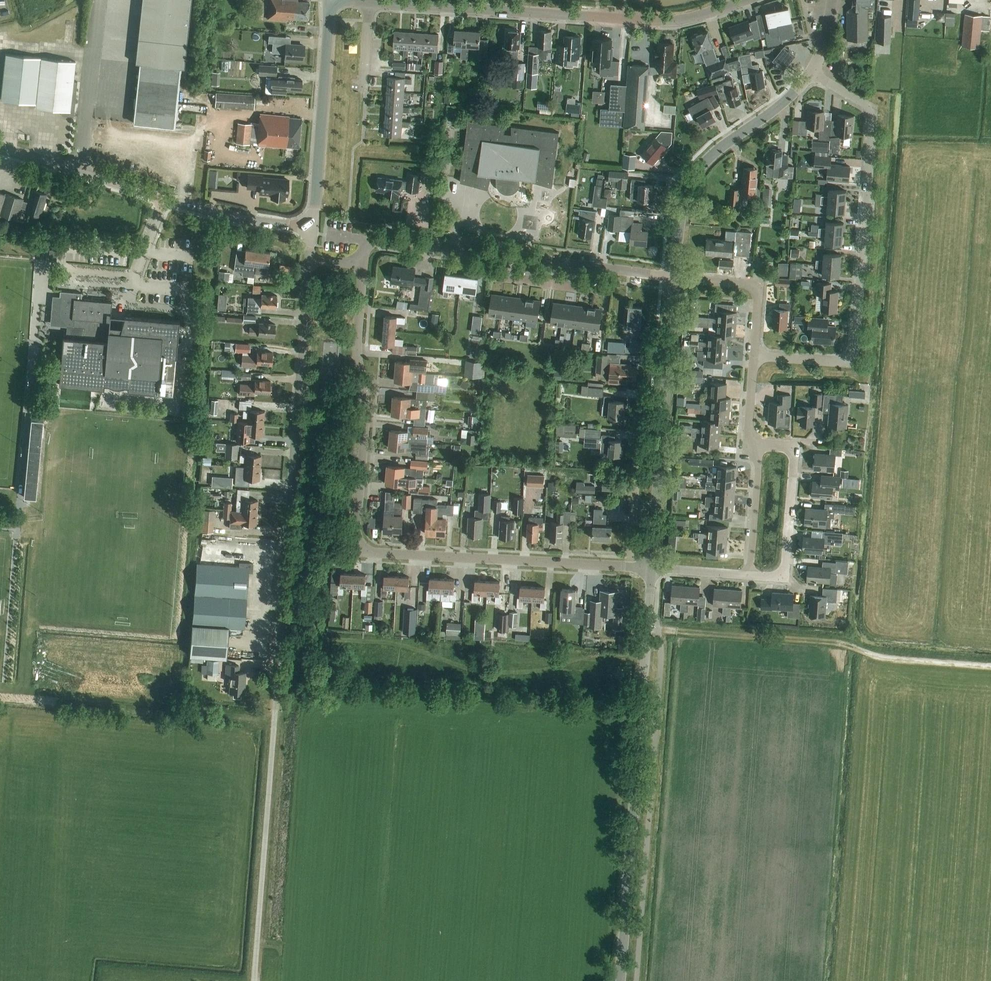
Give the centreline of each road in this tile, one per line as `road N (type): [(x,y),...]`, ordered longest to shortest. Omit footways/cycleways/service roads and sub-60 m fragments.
road 1 (unclassified): [(254,980),(309,260)]
road 2 (residential): [(628,567),(361,547),(366,413),(358,259)]
road 3 (residential): [(754,355),(843,361),(856,348),(873,109),(812,75)]
road 4 (tertiary): [(620,980),(651,568)]
road 5 (tertiary): [(370,4),(663,22),(746,0)]
road 6 (track): [(657,629),(837,642),(871,655),(990,665)]
road 7 (tertiary): [(0,152),(217,214),(311,225)]
road 8 (tertiary): [(675,278),(683,200),(694,175),(812,75)]
road 9 (tertiary): [(311,225),(329,1)]
road 10 (residential): [(628,567),(643,398),(666,396)]
road 11 (tertiary): [(651,568),(666,396)]
road 12 (residential): [(794,447),(785,578),(751,576)]
road 13 (unclassified): [(553,261),(391,239)]
road 14 (residential): [(754,355),(759,285),(675,278)]
road 15 (residential): [(751,576),(756,445)]
road 16 (unclassified): [(675,278),(553,261)]

